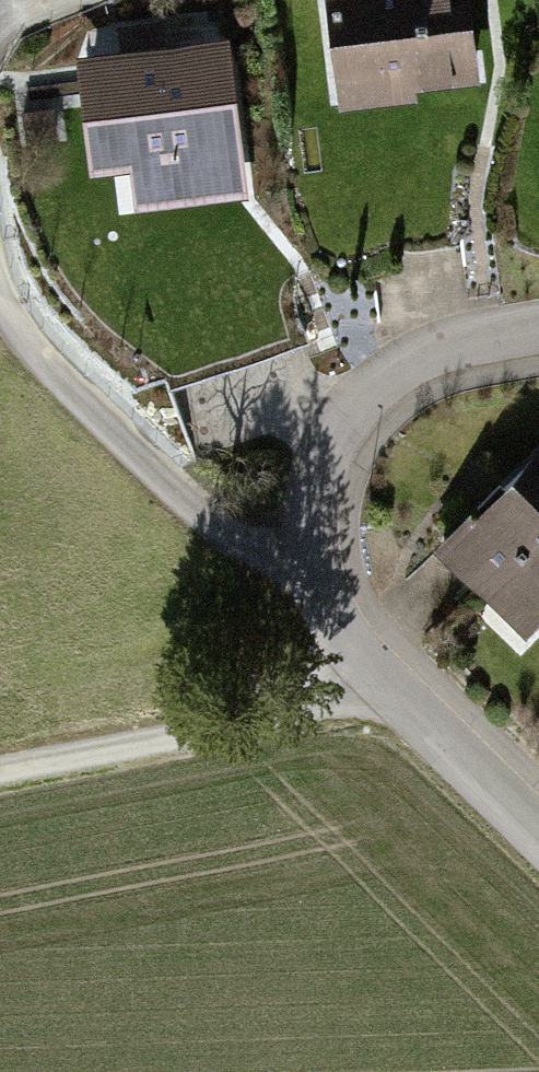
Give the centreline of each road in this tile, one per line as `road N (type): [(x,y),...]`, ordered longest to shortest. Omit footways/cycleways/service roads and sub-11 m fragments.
road 1 (residential): [(538,836),(337,630),(312,561),(310,509),(324,455),(360,401),(420,358),(538,331)]
road 2 (track): [(0,288),(50,365),(220,531),(276,558),(312,561)]
road 3 (track): [(387,688),(0,767)]

